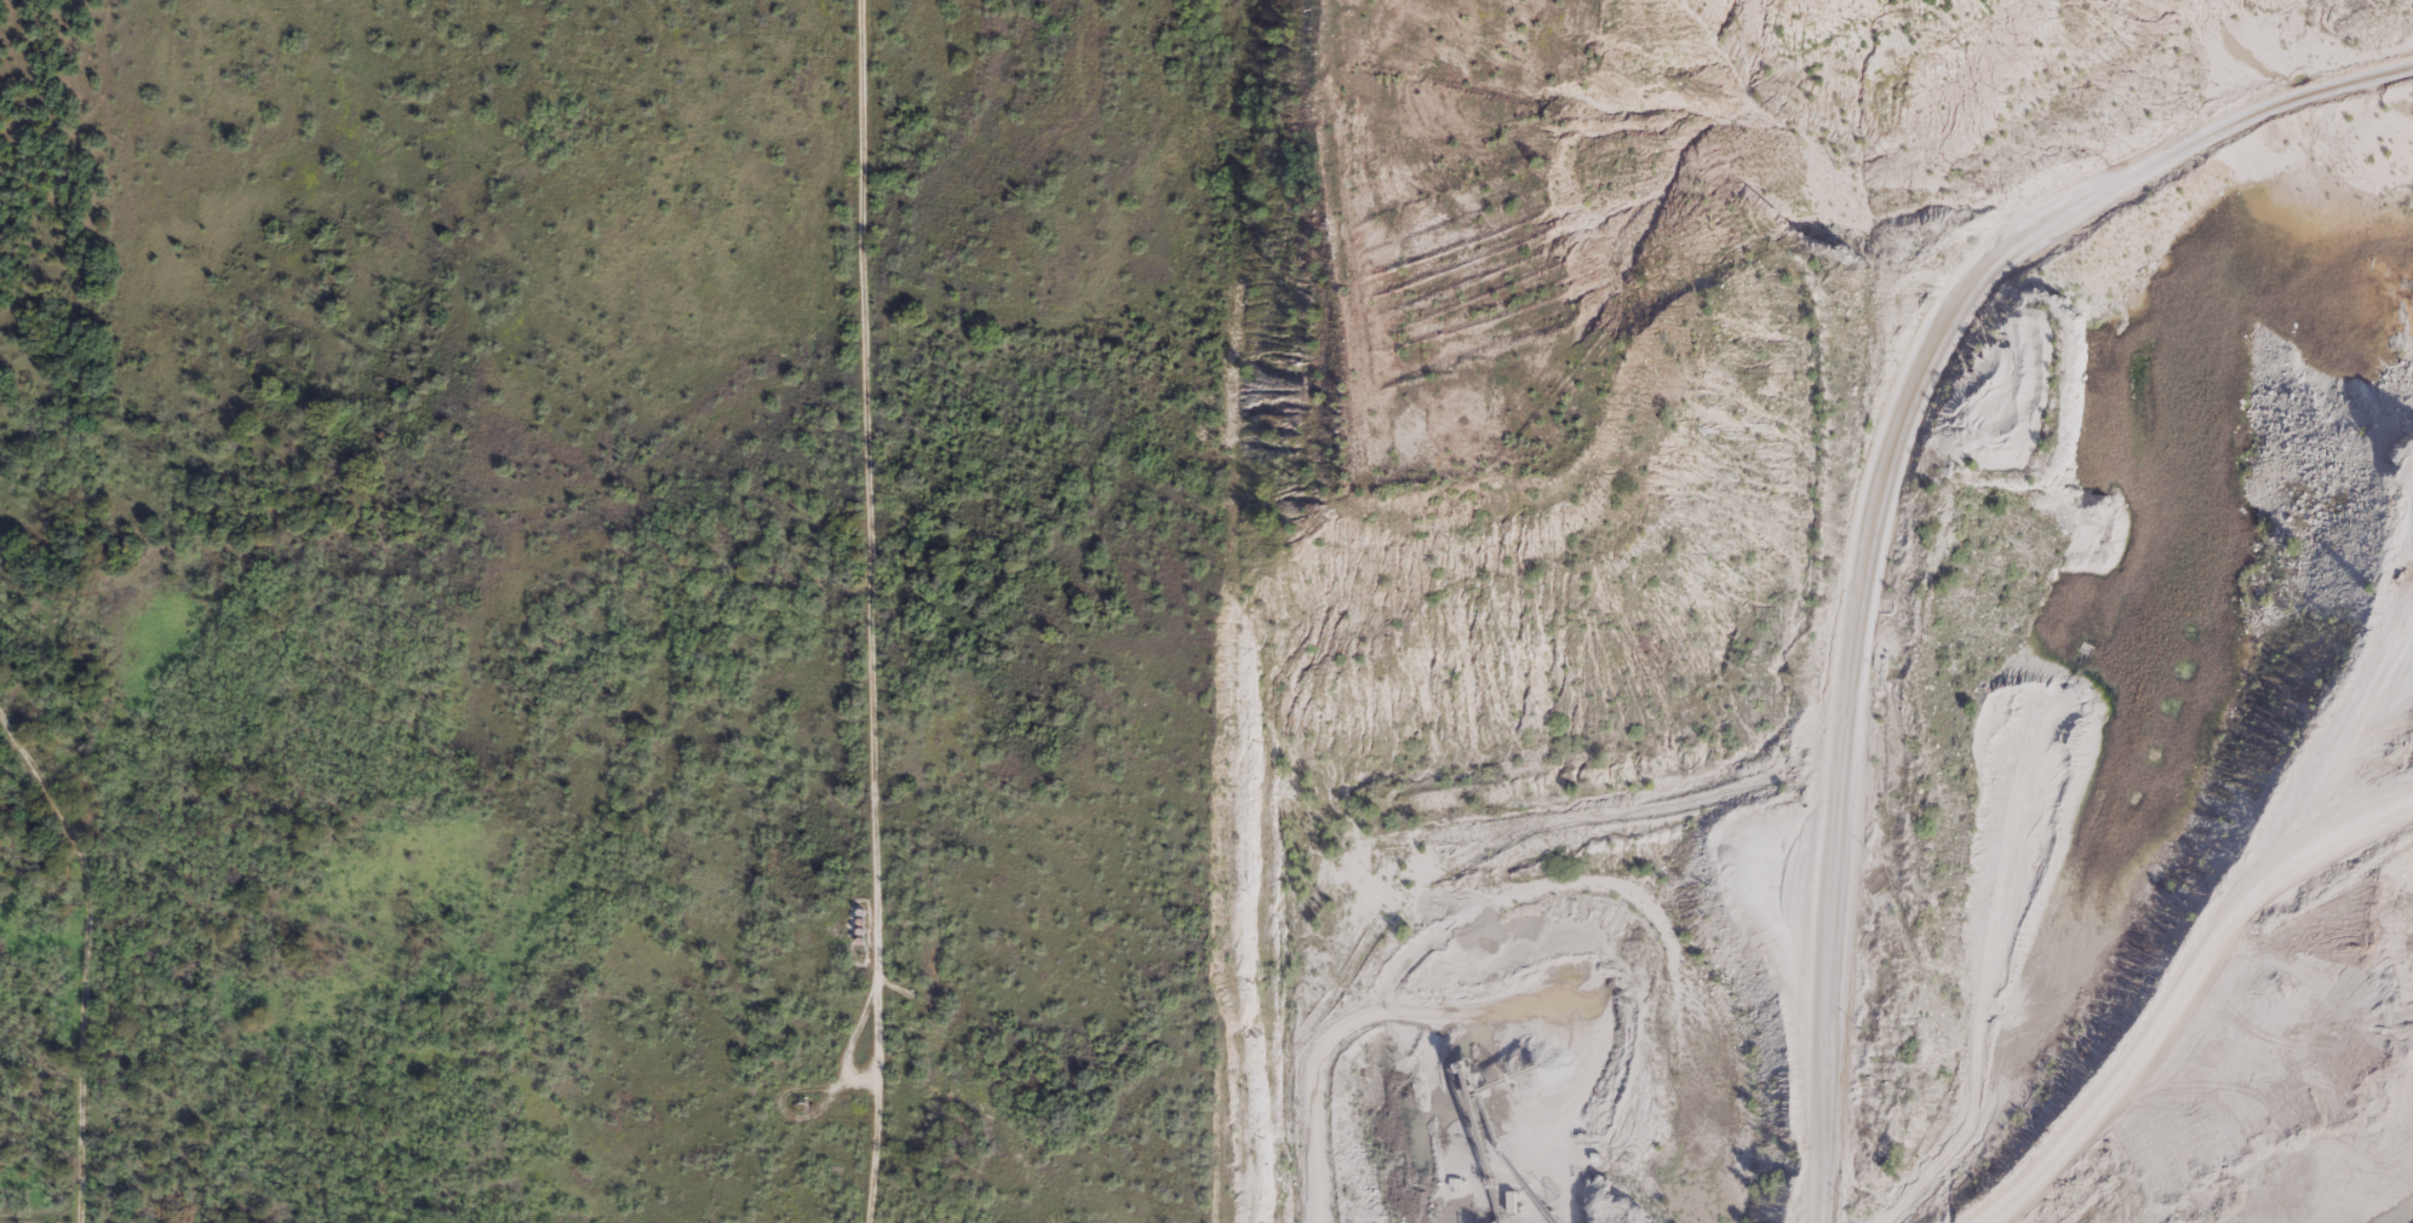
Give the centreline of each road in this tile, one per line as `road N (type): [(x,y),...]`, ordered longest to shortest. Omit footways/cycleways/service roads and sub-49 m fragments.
road 1 (residential): [(846,1222),(846,0)]
road 2 (residential): [(79,1222),(75,874),(0,788)]

